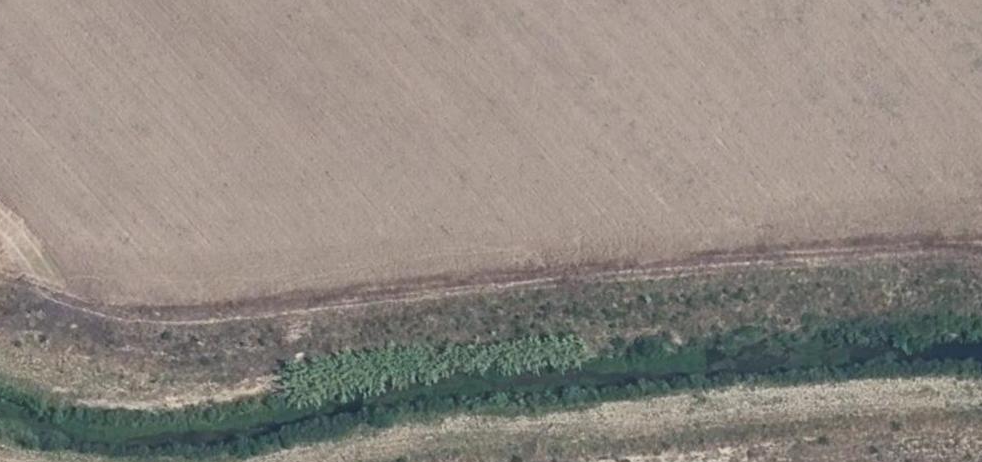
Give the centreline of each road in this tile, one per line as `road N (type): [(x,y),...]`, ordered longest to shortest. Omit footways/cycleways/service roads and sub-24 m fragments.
road 1 (track): [(318,461),(475,438),(880,399),(981,403)]
road 2 (track): [(981,442),(835,444),(614,461)]

